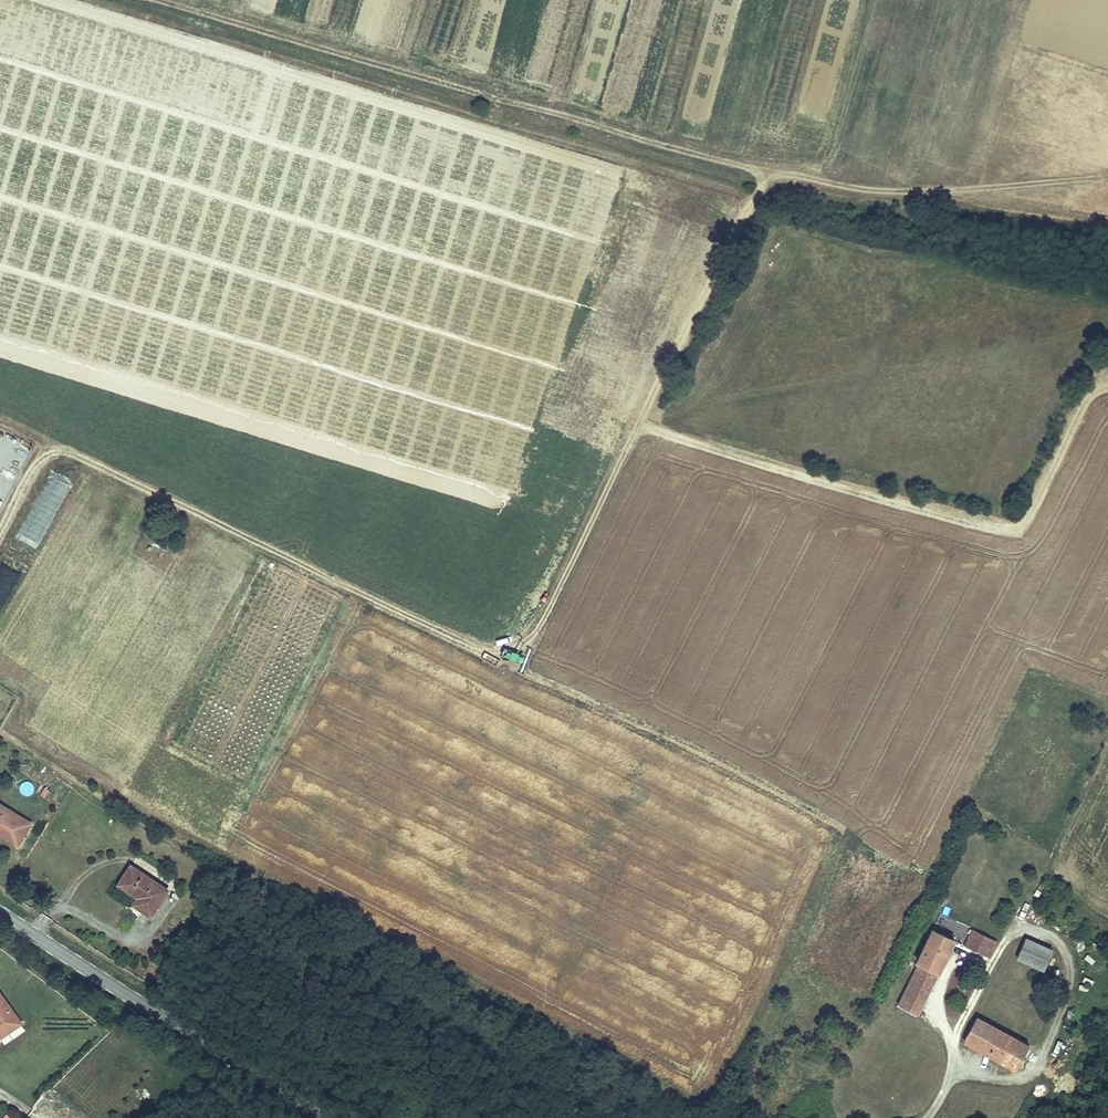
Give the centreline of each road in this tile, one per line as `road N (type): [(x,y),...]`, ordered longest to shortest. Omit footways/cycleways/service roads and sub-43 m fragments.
road 1 (track): [(0,424),(513,664),(531,642),(748,174)]
road 2 (track): [(1107,181),(875,191),(748,174),(157,0)]
road 3 (unclassified): [(331,1117),(0,912)]
road 4 (track): [(941,190),(1107,217)]

